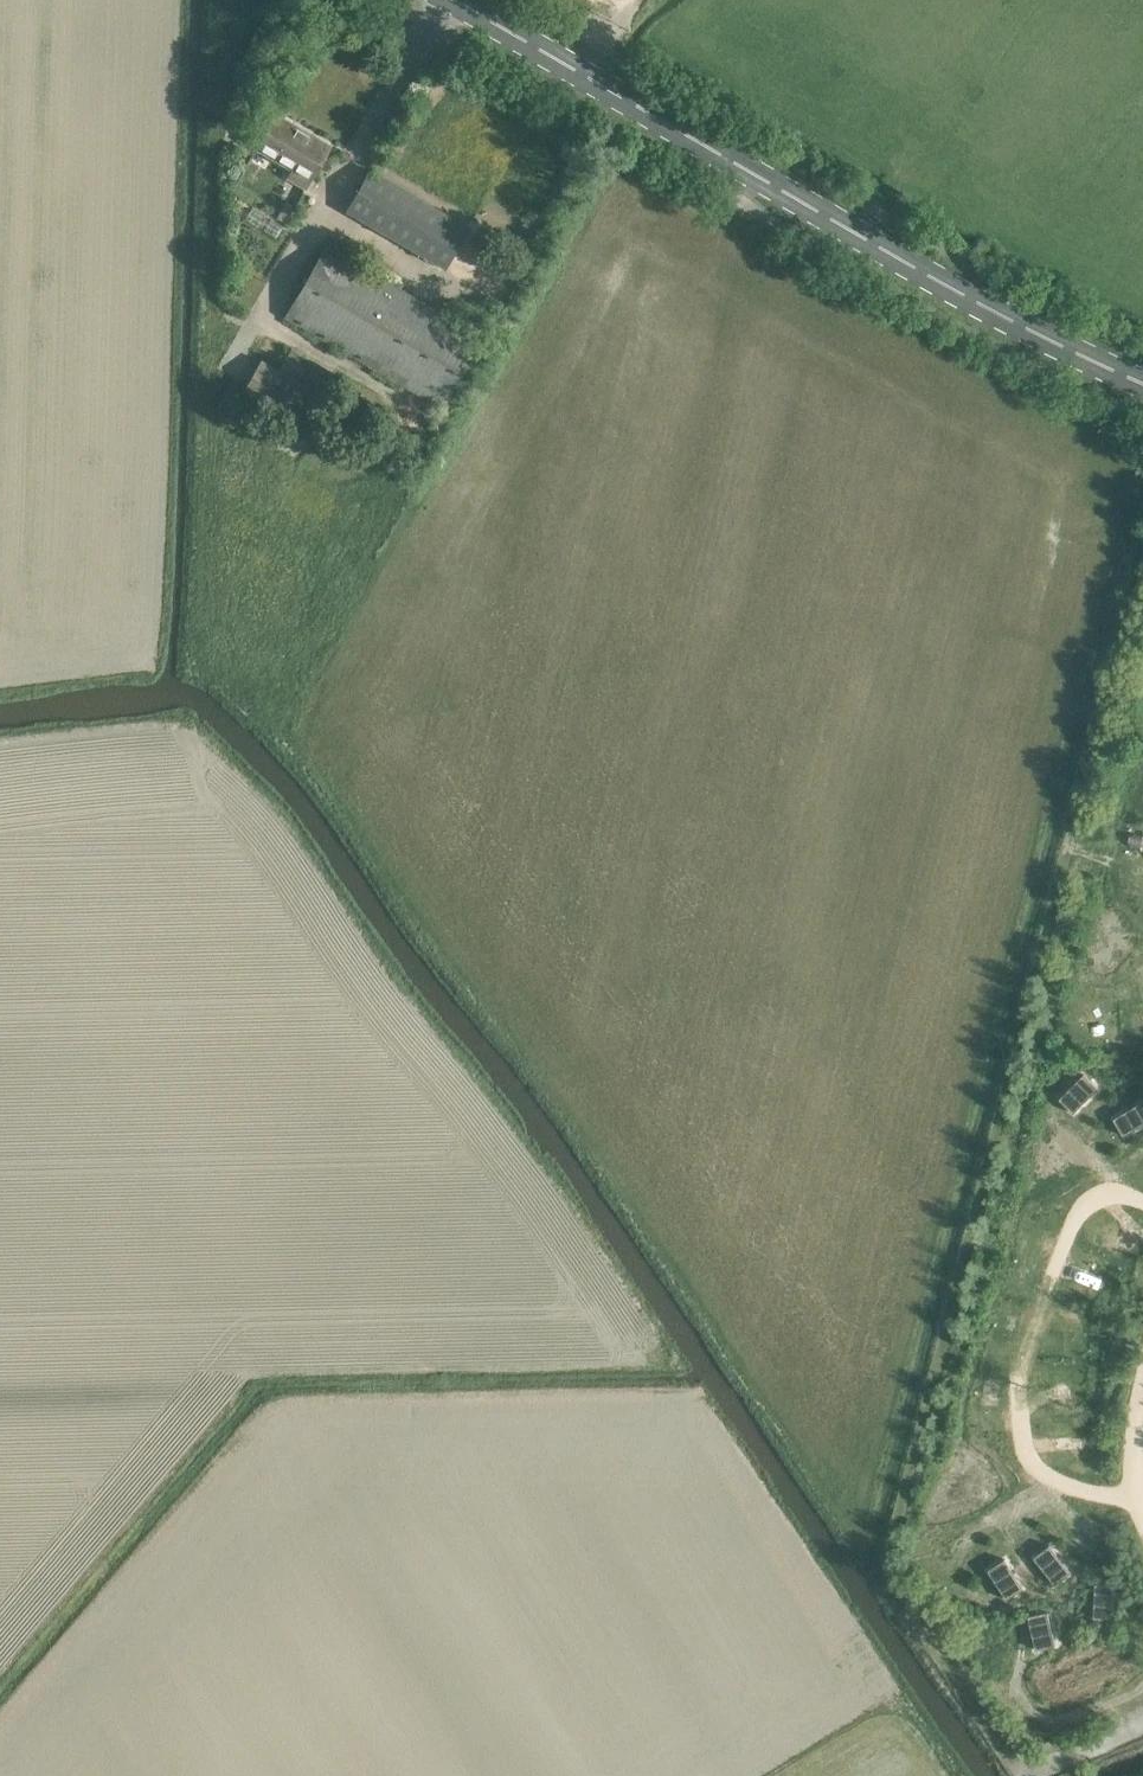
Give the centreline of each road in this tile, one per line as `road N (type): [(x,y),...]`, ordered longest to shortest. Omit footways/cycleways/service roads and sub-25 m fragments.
road 1 (secondary): [(1142,383),(948,286),(455,0)]

